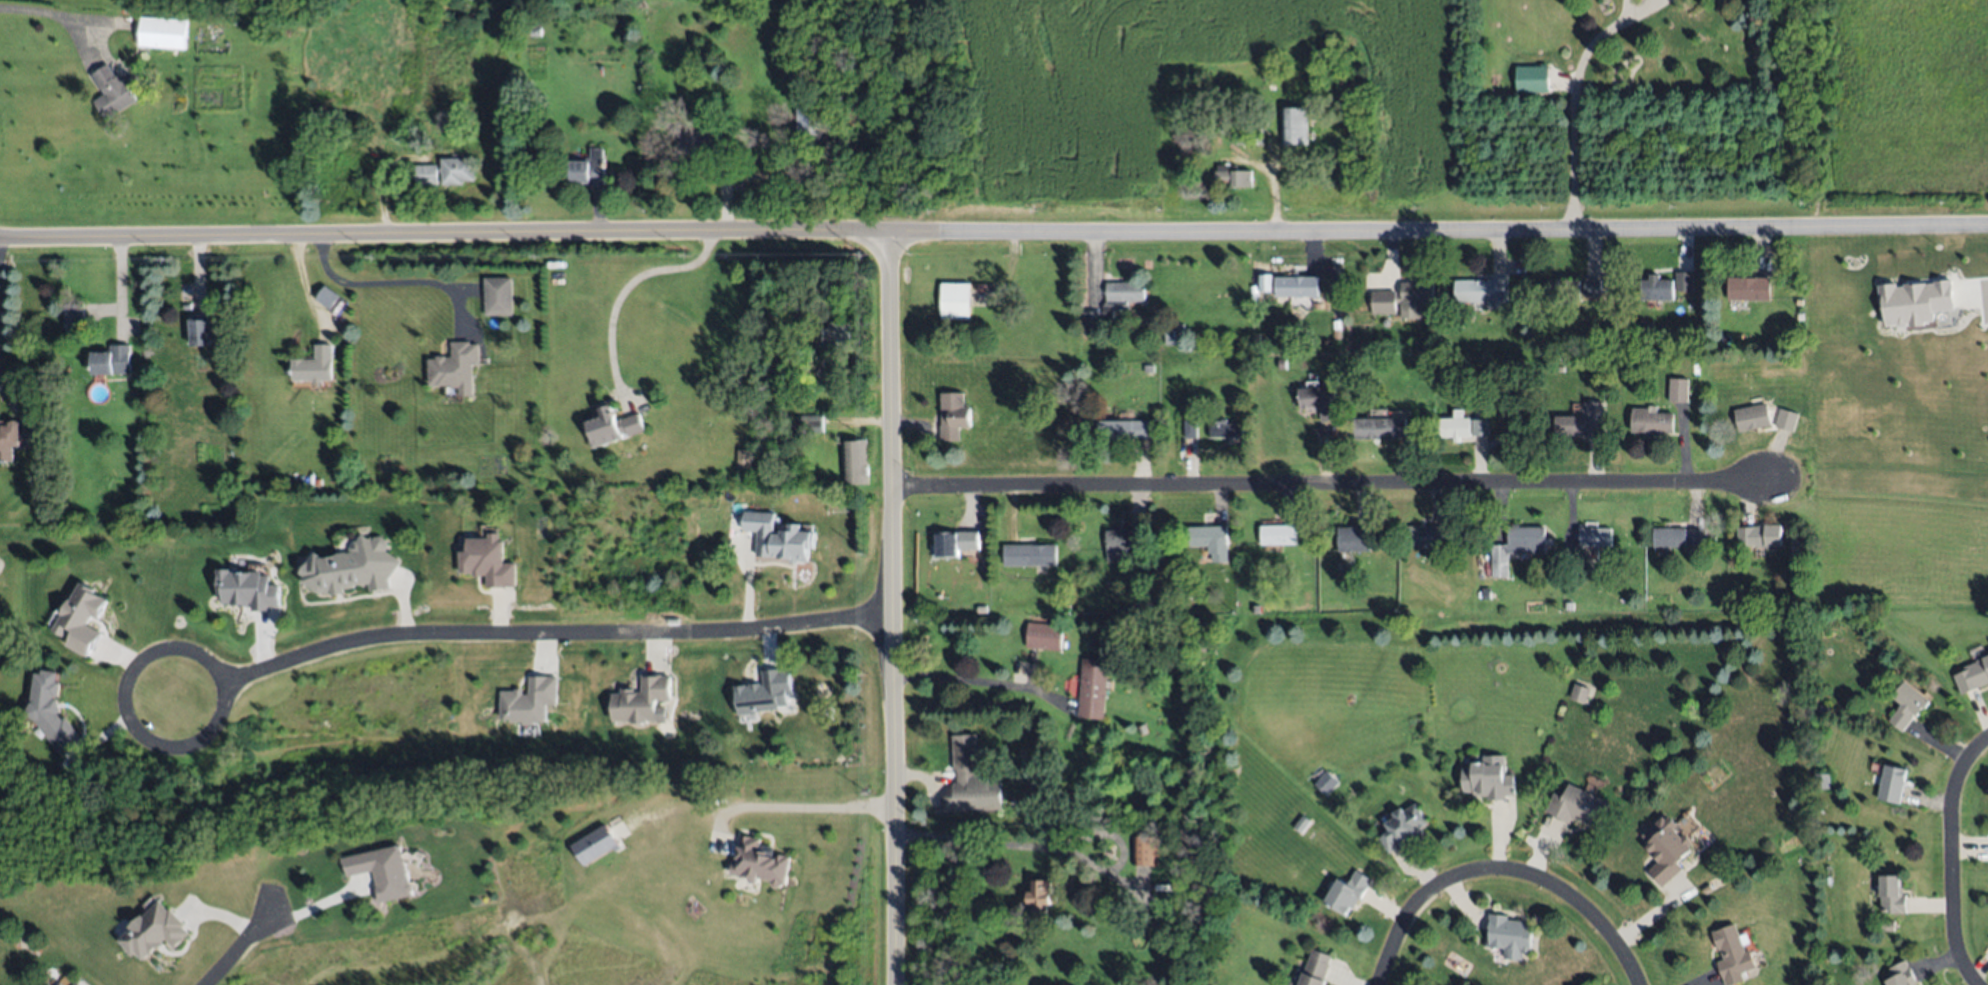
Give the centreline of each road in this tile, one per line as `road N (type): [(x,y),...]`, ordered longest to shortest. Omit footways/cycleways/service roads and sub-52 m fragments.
road 1 (tertiary): [(0,237),(1987,227)]
road 2 (residential): [(894,489),(1774,480)]
road 3 (tertiary): [(897,984),(886,229)]
road 4 (residential): [(894,619),(367,633),(227,681)]
road 5 (residential): [(1638,984),(1585,908),(1543,879),(1487,868),(1460,873),(1424,895),(1379,984)]
road 6 (residential): [(151,741),(186,747),(216,731),(229,699),(209,655),(178,644),(136,665),(129,715),(151,741)]
road 7 (residential): [(1987,736),(1955,776),(1948,815),(1951,936),(1972,984)]

